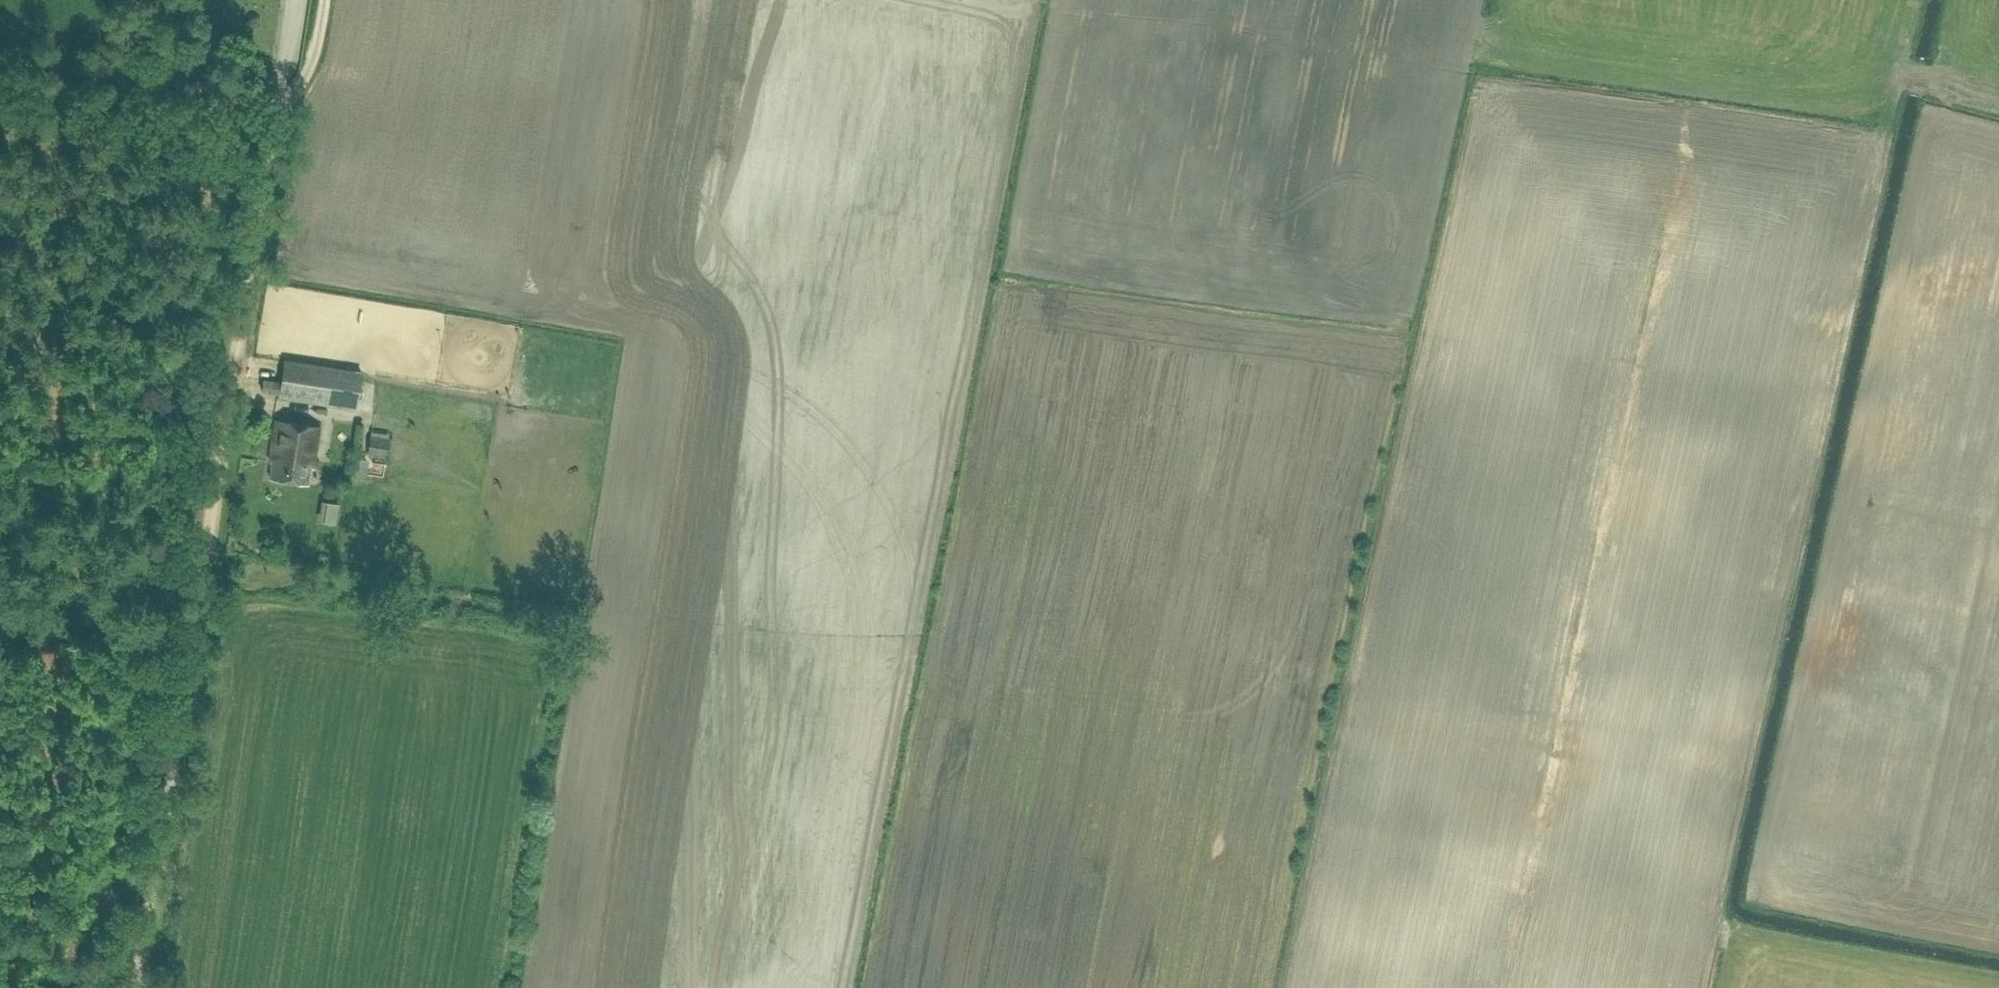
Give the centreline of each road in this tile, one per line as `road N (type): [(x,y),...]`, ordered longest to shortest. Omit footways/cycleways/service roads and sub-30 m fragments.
road 1 (track): [(131,987),(265,98)]
road 2 (track): [(265,98),(285,95),(297,82),(313,49),(321,0)]

